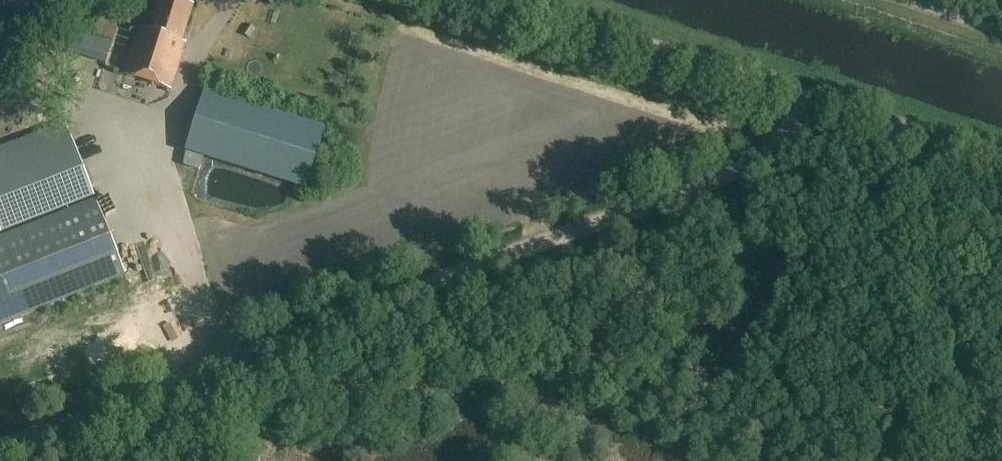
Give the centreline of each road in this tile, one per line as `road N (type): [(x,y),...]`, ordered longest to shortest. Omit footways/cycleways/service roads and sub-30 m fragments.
road 1 (track): [(0,447),(736,172),(787,144),(805,102)]
road 2 (tertiary): [(1001,165),(490,0)]

